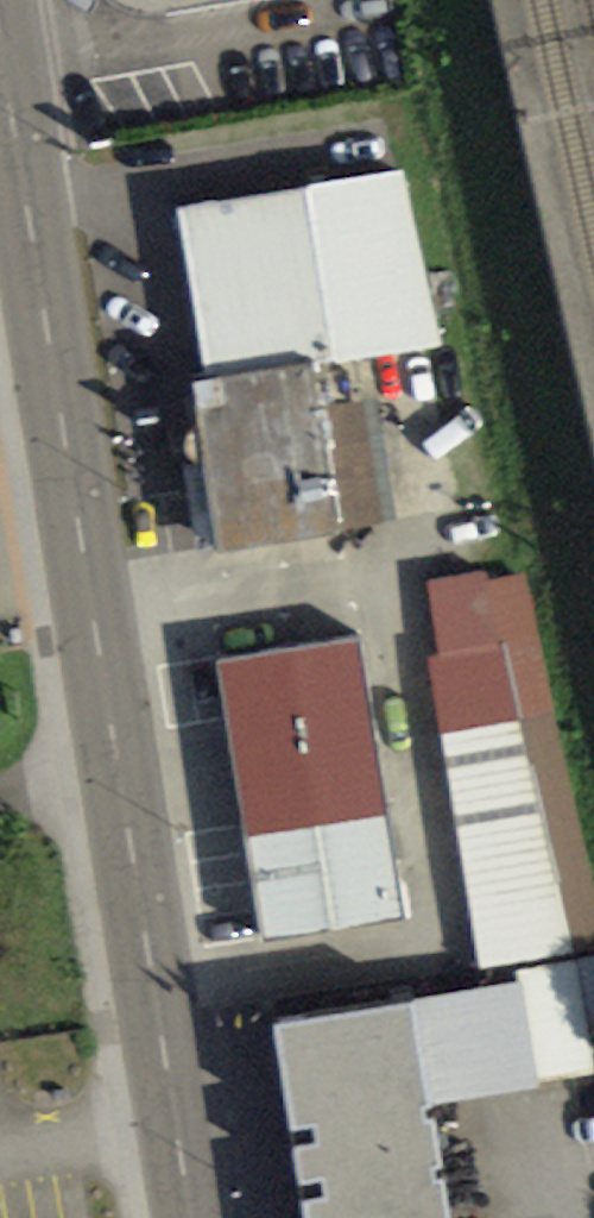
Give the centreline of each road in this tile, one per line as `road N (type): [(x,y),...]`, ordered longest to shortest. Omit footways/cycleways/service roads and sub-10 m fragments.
road 1 (primary): [(189,1217),(0,41)]

